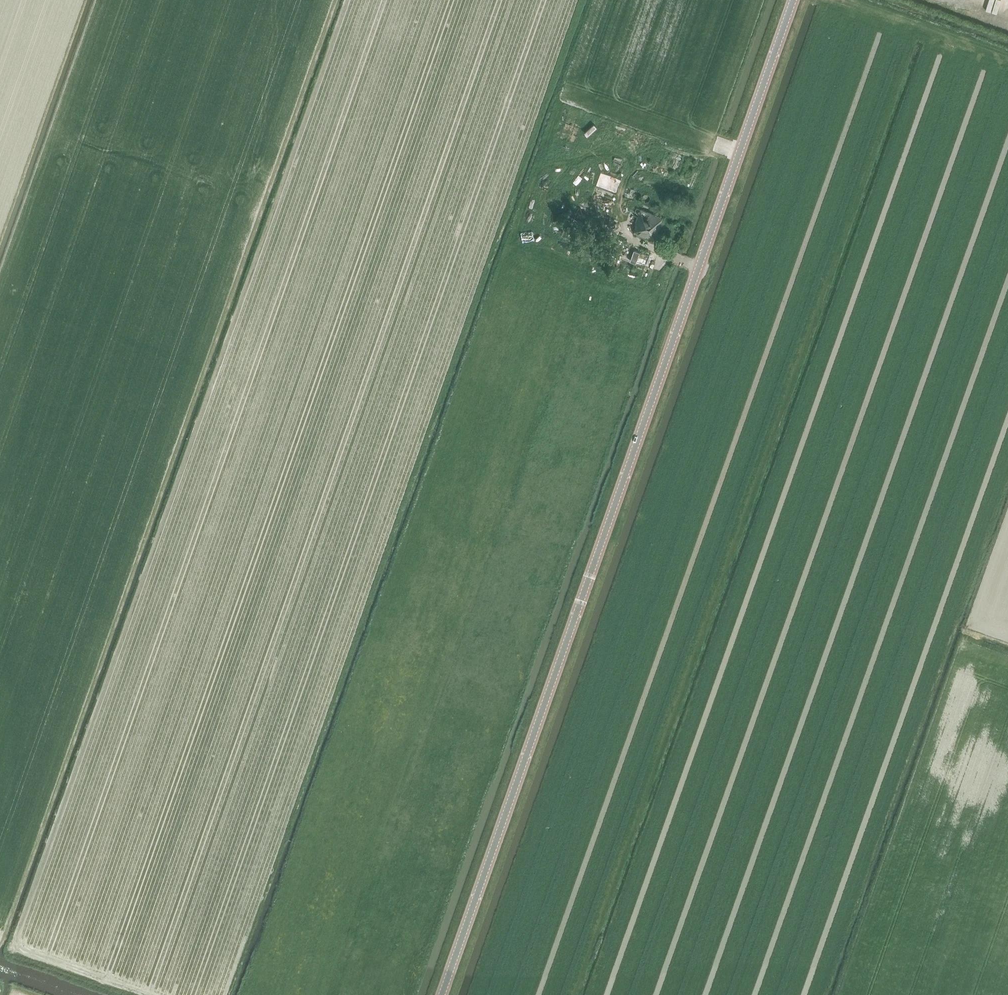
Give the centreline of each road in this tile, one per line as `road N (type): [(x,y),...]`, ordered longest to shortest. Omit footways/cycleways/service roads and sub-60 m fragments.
road 1 (tertiary): [(442,994),(794,0)]

